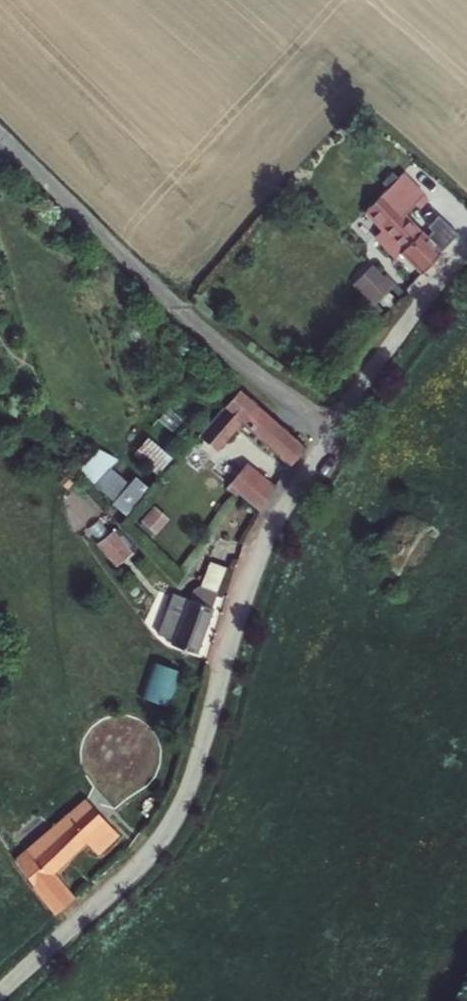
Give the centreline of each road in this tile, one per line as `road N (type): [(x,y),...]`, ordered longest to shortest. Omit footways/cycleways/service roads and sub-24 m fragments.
road 1 (residential): [(0,992),(163,840),(187,794),(281,515),(466,250)]
road 2 (track): [(0,136),(182,313),(330,437)]

